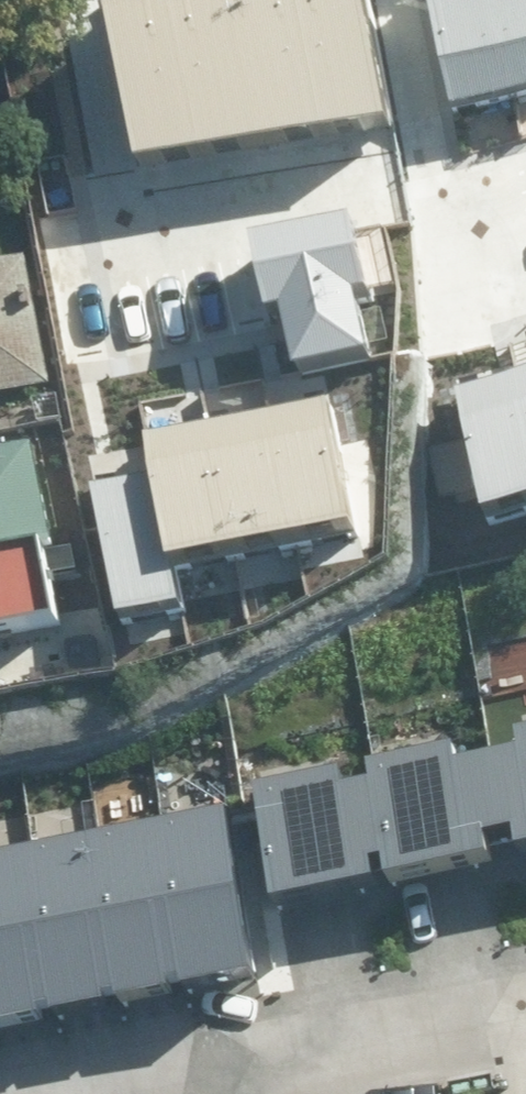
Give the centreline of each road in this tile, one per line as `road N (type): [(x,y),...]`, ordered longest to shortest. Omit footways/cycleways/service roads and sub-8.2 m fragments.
road 1 (residential): [(98,1093),(525,999)]

